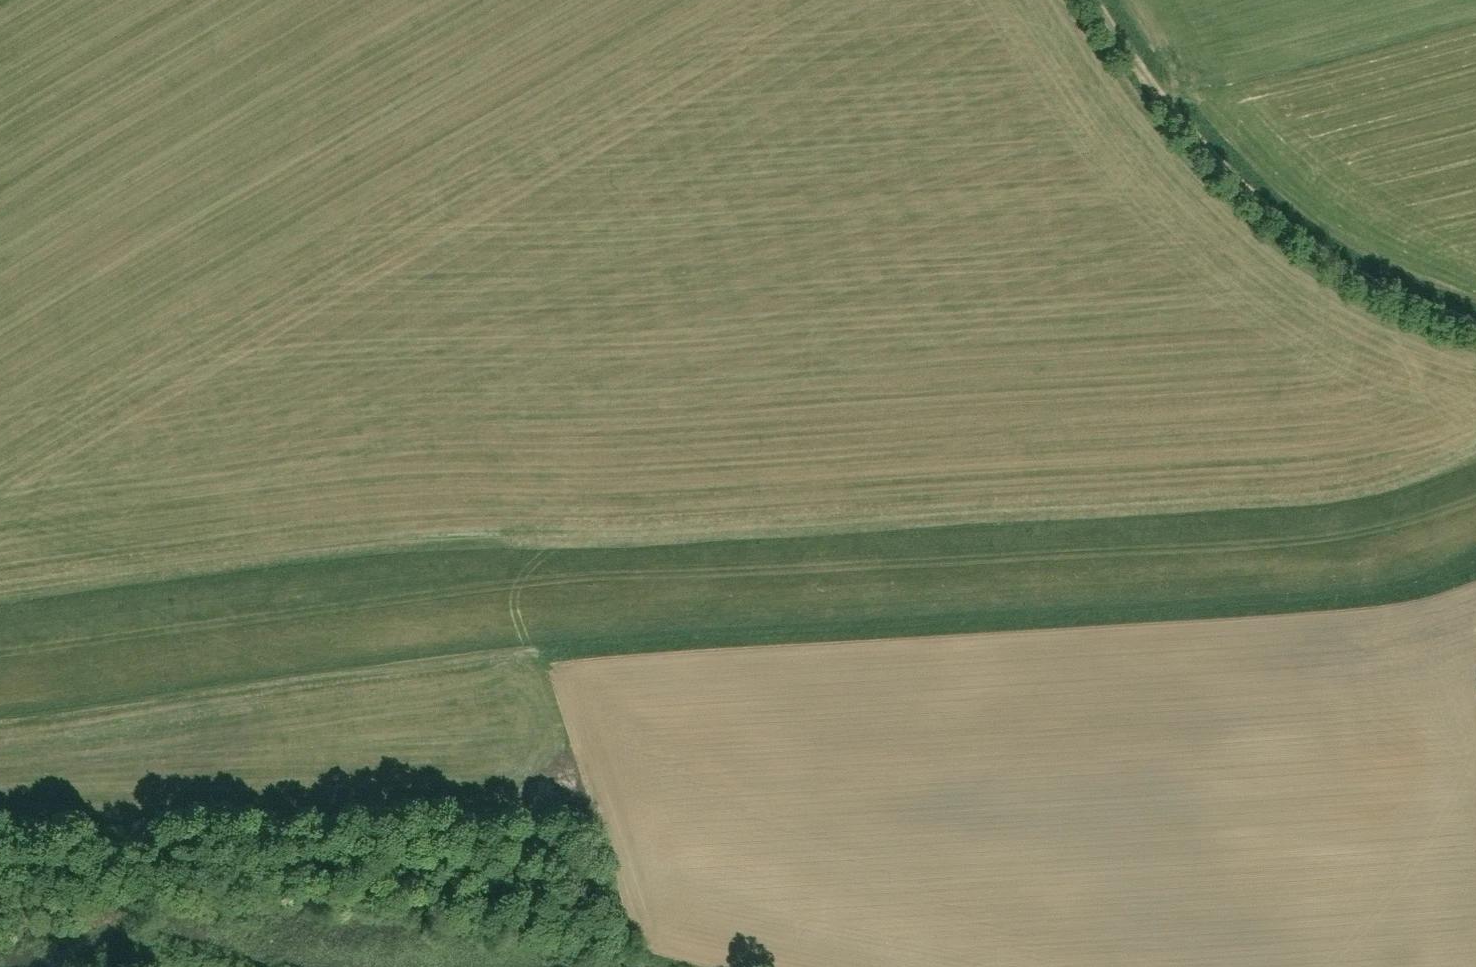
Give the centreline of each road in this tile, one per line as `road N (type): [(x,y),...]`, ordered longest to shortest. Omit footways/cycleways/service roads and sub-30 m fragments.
road 1 (track): [(1092,0),(1252,198),(1368,282),(1475,325)]

